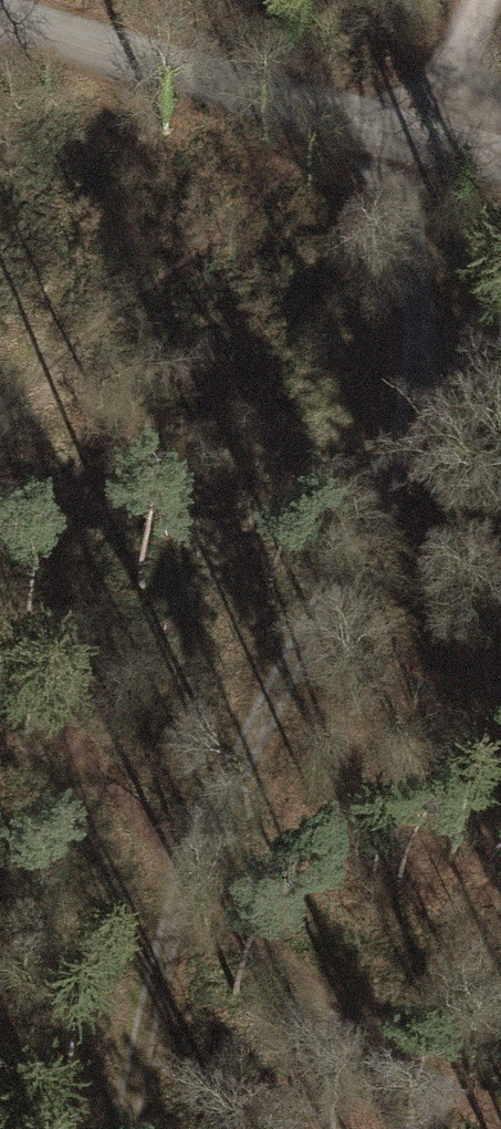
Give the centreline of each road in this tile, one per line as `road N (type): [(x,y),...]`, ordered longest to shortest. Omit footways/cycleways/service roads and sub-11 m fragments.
road 1 (track): [(129,1128),(194,883),(381,507),(415,414),(427,343),(416,209),(420,141),(480,0)]
road 2 (track): [(494,1128),(320,1003),(194,883),(76,748),(0,680)]
road 3 (unclassified): [(0,13),(500,161)]

